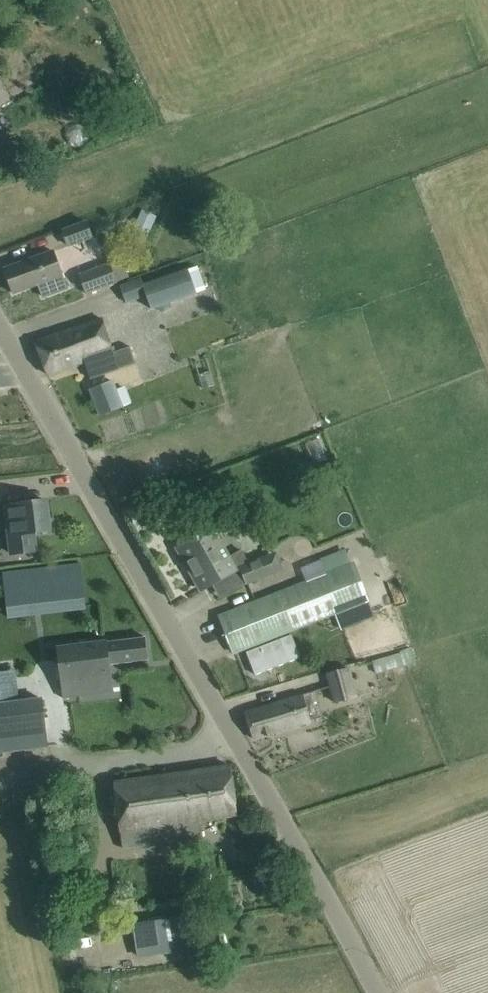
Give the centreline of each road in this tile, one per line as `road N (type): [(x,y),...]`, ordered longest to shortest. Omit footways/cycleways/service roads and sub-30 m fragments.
road 1 (residential): [(379,992),(0,328)]

